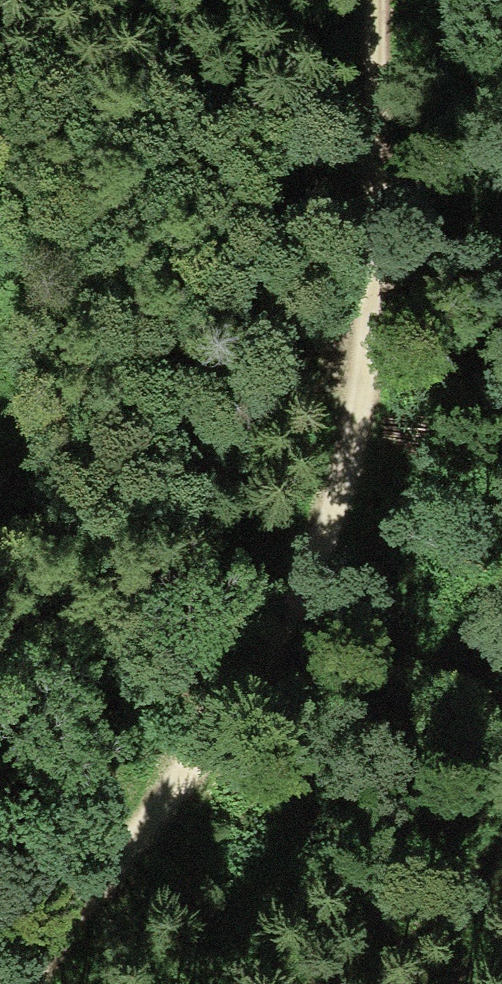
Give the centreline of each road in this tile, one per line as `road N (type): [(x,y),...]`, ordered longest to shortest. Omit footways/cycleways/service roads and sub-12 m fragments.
road 1 (track): [(31,983),(295,606),(339,503),(365,420),(368,0)]
road 2 (track): [(0,568),(115,566),(182,527),(369,338)]

